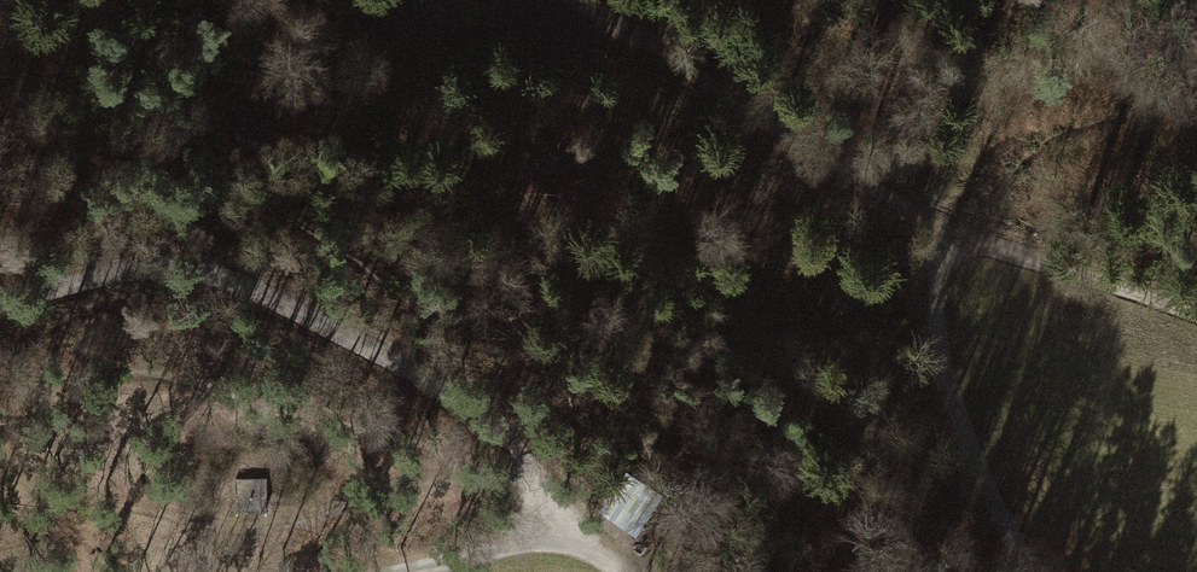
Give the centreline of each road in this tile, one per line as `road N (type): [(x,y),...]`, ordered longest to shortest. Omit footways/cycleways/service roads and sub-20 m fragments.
road 1 (track): [(547,0),(941,220),(1196,313)]
road 2 (track): [(0,304),(124,271),(228,278),(354,331),(502,431),(535,484)]
road 3 (track): [(941,220),(971,458),(1046,571)]
road 4 (track): [(449,473),(262,524)]
road 5 (track): [(581,531),(394,571)]

